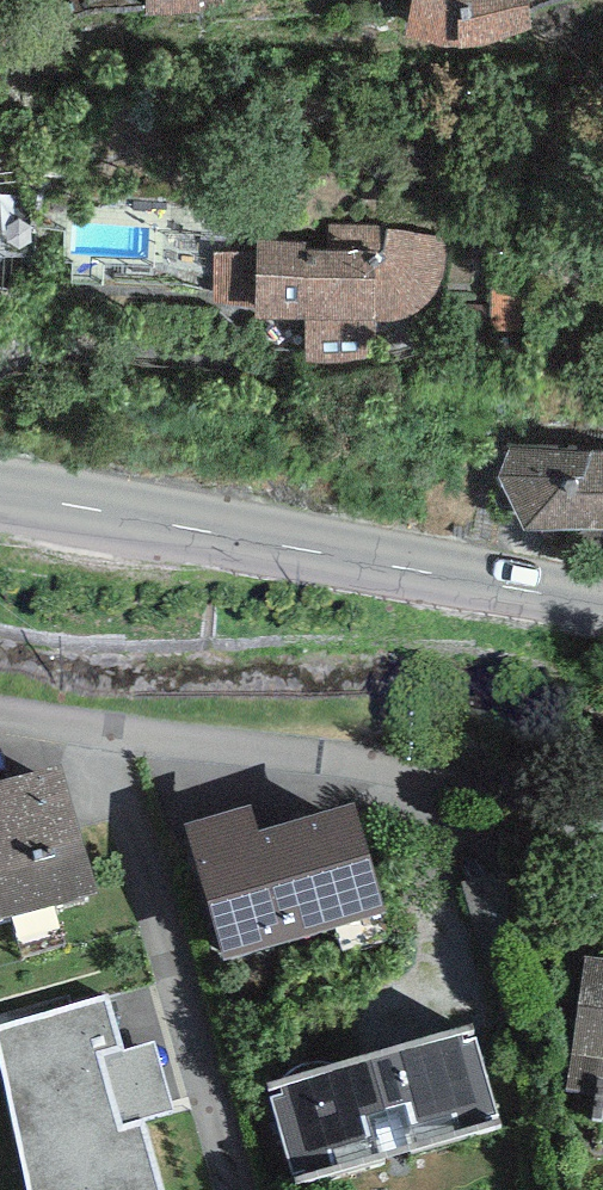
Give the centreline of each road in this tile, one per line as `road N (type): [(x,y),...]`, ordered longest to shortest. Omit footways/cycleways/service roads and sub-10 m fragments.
road 1 (residential): [(0,712),(503,790),(602,830)]
road 2 (secondary): [(602,605),(0,494)]

